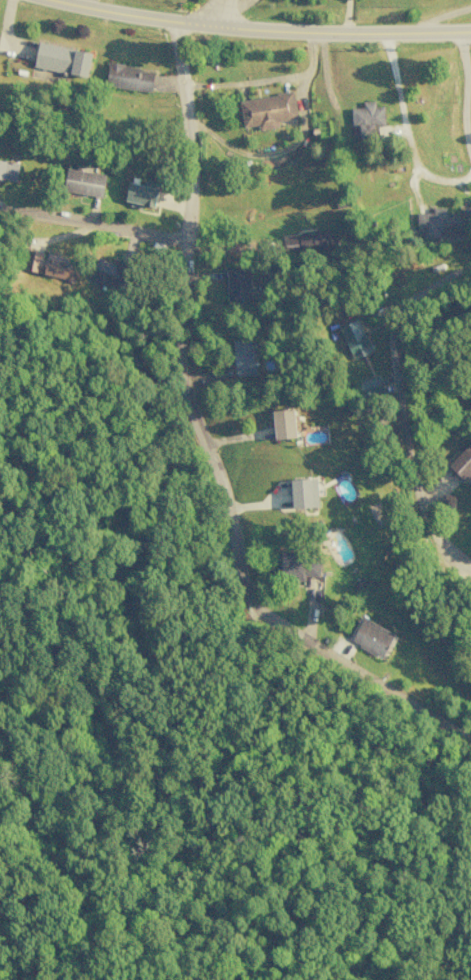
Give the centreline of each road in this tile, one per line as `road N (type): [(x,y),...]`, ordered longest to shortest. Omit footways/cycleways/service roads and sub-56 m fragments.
road 1 (residential): [(175,23),(189,176),(180,377),(220,478),(243,586),(282,625),(470,741)]
road 2 (tertiary): [(29,0),(175,23),(470,32)]
road 3 (residential): [(470,261),(397,308),(389,345),(427,525),(467,572)]
road 4 (residential): [(185,243),(0,211)]
road 5 (residential): [(458,32),(470,154)]

